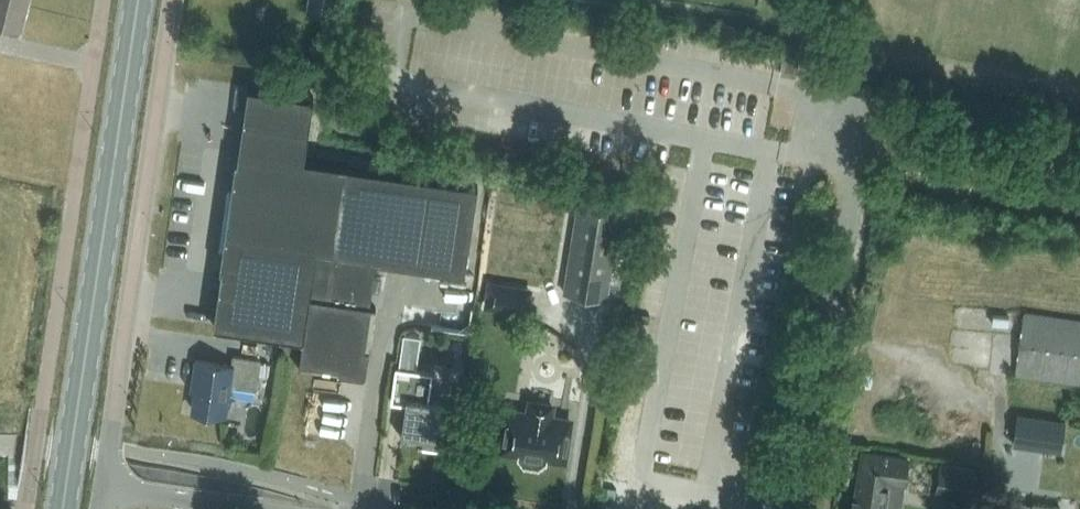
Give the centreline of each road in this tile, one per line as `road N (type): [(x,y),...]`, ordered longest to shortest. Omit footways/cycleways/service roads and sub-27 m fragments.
road 1 (primary): [(64,508),(139,0)]
road 2 (unclassified): [(28,508),(95,0)]
road 3 (unclassified): [(107,486),(179,0)]
road 4 (unclassified): [(791,508),(862,103)]
road 5 (unclassified): [(262,508),(107,486)]

